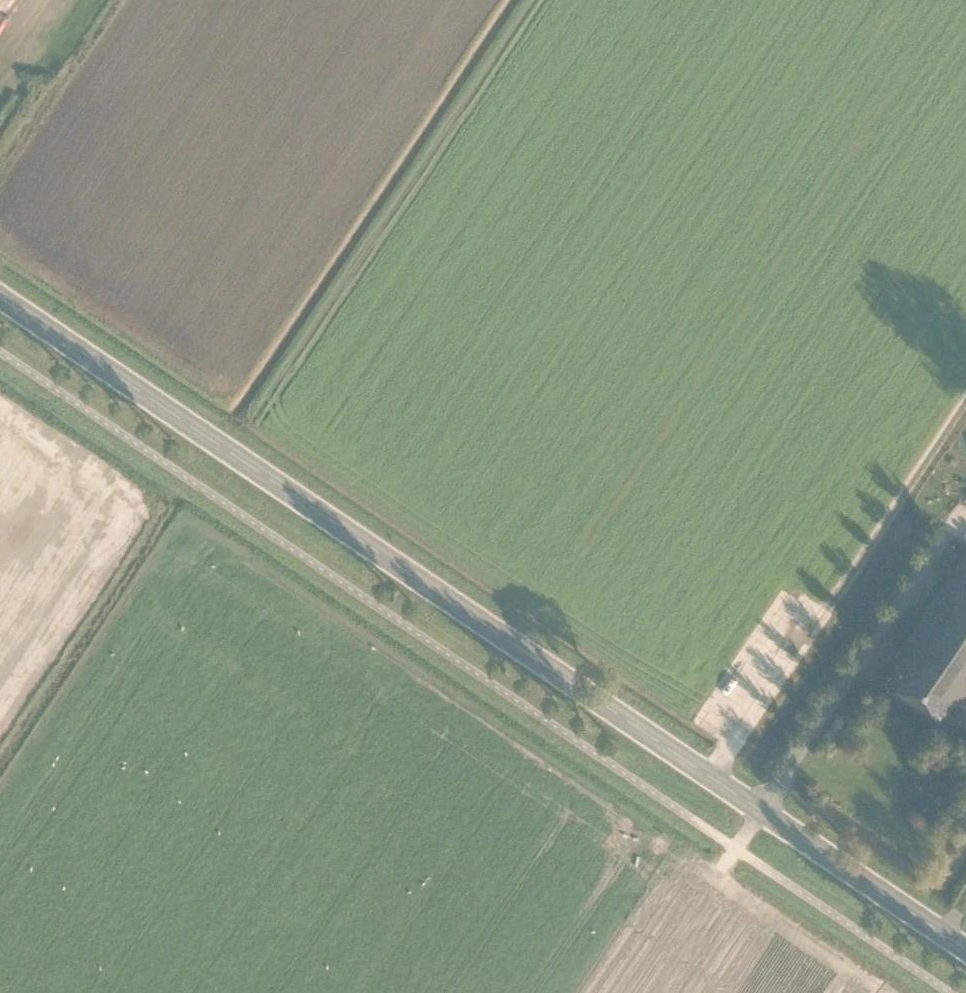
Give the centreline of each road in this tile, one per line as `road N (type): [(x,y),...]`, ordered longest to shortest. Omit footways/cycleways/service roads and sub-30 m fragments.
road 1 (primary): [(965,948),(0,297)]

